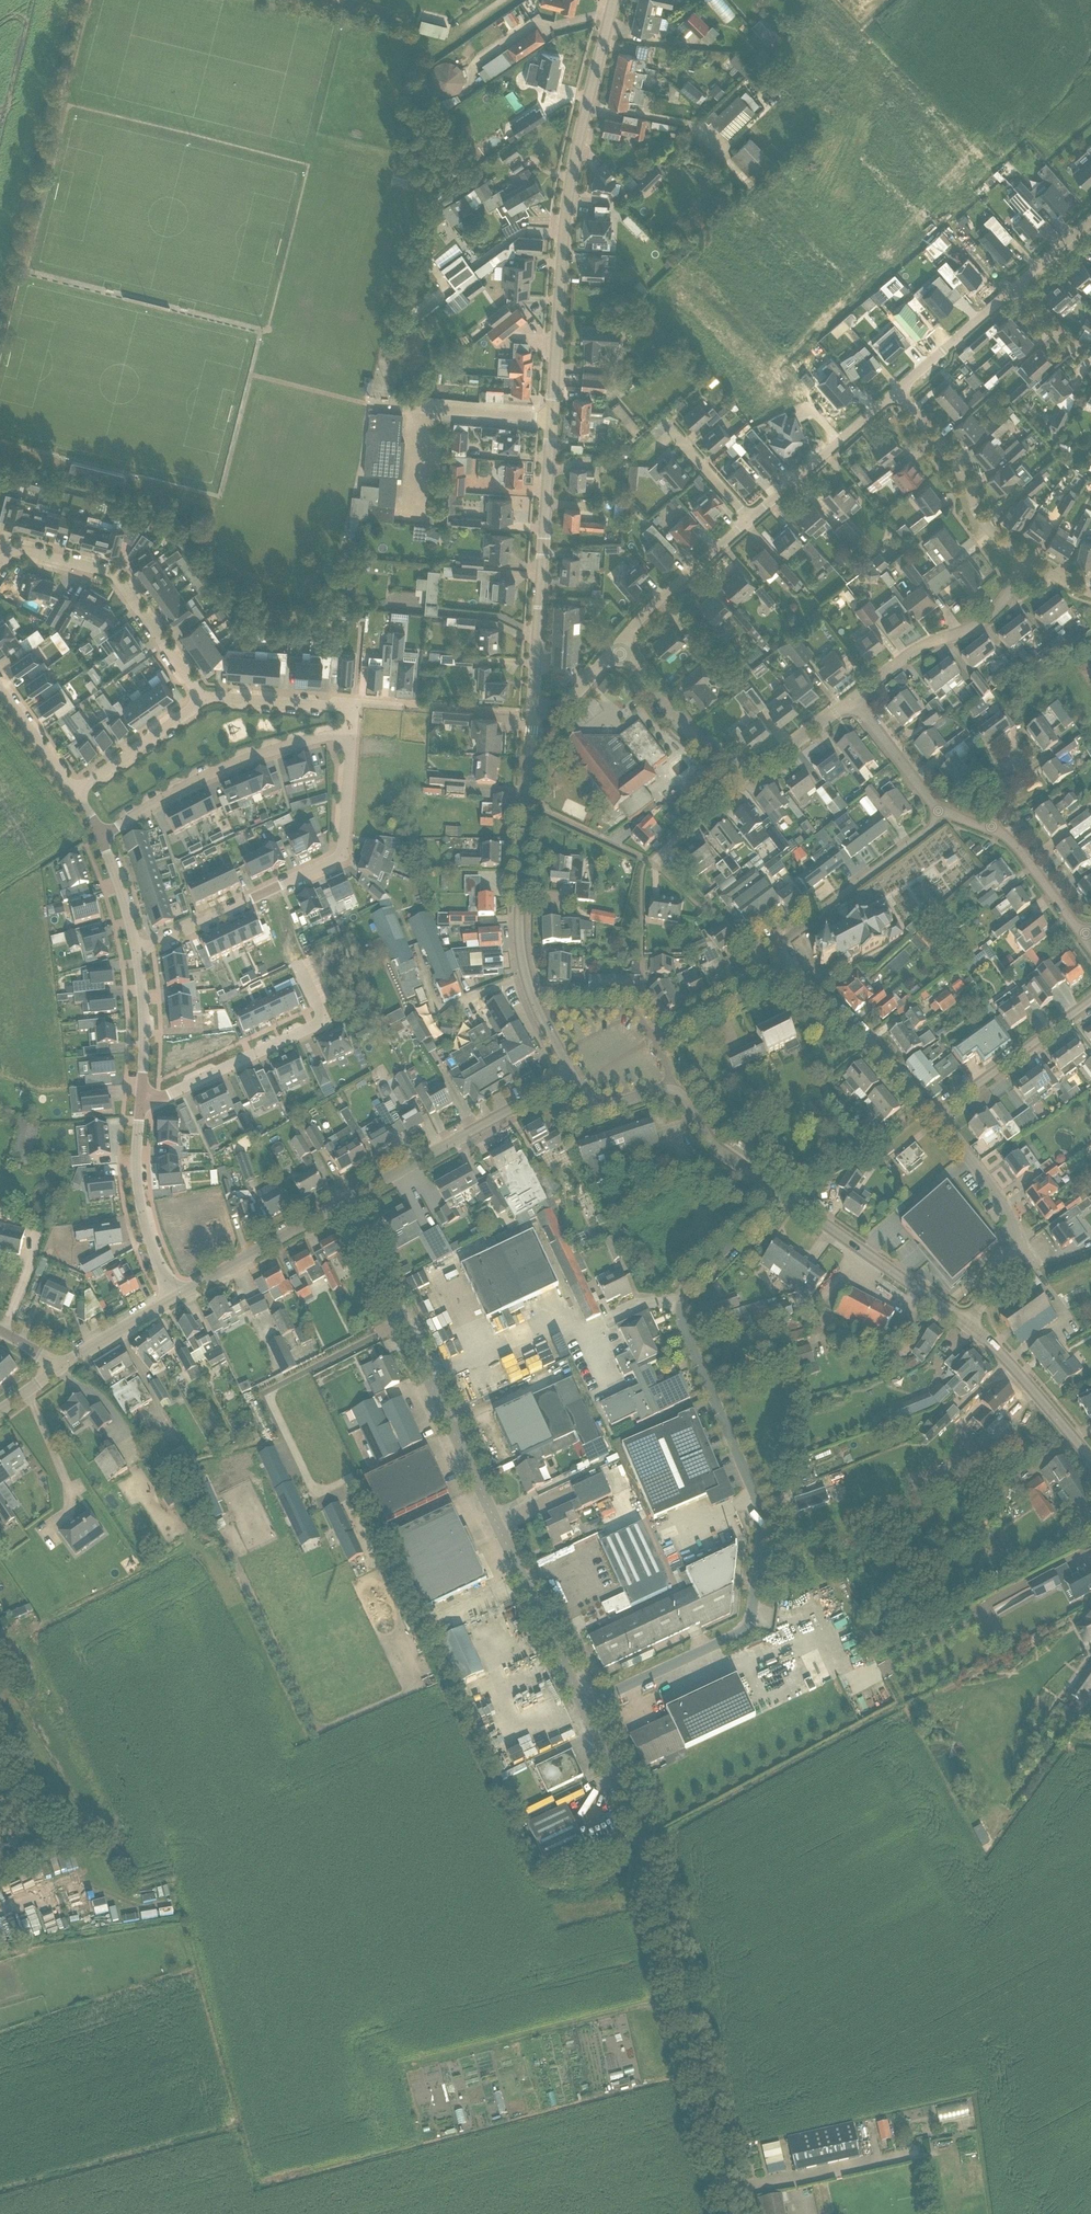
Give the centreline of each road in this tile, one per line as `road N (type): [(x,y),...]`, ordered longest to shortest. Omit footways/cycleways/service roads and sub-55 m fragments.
road 1 (unclassified): [(584,1710),(743,1631),(751,1618),(764,1514),(682,1326),(682,1301),(691,1279),(785,1194)]
road 2 (unclassified): [(584,1710),(347,1205)]
road 3 (unclassified): [(730,2213),(647,1852),(584,1710)]
road 4 (tertiary): [(551,419),(567,206),(613,0)]
road 5 (residential): [(350,732),(340,855),(138,952)]
road 6 (tertiary): [(533,708),(551,419)]
road 7 (residential): [(0,565),(11,547),(114,574),(202,697)]
road 8 (residential): [(102,839),(186,785),(350,732)]
road 9 (unclassified): [(347,1205),(573,1076)]
road 10 (residential): [(141,1098),(162,1099),(315,1026),(320,1016),(297,964)]
road 11 (residential): [(966,1324),(1019,1244),(1012,1220),(934,1114)]
road 12 (residential): [(852,699),(913,652),(996,611),(1023,558)]
road 13 (tertiary): [(966,1324),(785,1194)]
road 14 (residential): [(772,950),(929,829),(939,810)]
road 15 (tertiary): [(543,1021),(518,942),(525,807)]
road 16 (residential): [(1023,558),(981,522),(963,478),(896,390)]
road 17 (residential): [(176,1299),(150,1244),(134,1183),(141,1098)]
road 18 (residential): [(934,1114),(853,1026),(788,973)]
road 19 (unclassified): [(176,1299),(347,1205)]
road 20 (residential): [(934,1114),(1090,1001)]
road 21 (unclassified): [(617,649),(650,606),(751,517)]
road 22 (tertiary): [(1090,1458),(1012,1364),(966,1324)]
road 23 (residential): [(551,419),(372,401)]
road 24 (residential): [(750,766),(676,720),(617,649)]
road 25 (residential): [(73,792),(202,697)]
road 26 (tertiary): [(785,1194),(721,1150),(680,1094),(668,1089)]
road 27 (unclassified): [(896,390),(1014,287)]
road 28 (residential): [(652,1042),(788,973)]
road 29 (residential): [(202,697),(353,705)]
road 30 (residential): [(141,1098),(138,952)]
road 31 (residential): [(990,828),(1017,847),(1083,934)]
road 32 (residential): [(852,699),(939,810)]
road 33 (residential): [(651,862),(750,766)]
road 34 (residential): [(751,517),(673,431),(659,442)]
road 35 (unclassified): [(63,1367),(176,1299)]
road 36 (residential): [(644,860),(525,807)]
road 37 (residential): [(652,1042),(622,1009),(563,1010),(543,1021)]
road 38 (residential): [(73,792),(0,690)]
road 39 (residential): [(750,766),(852,699)]

